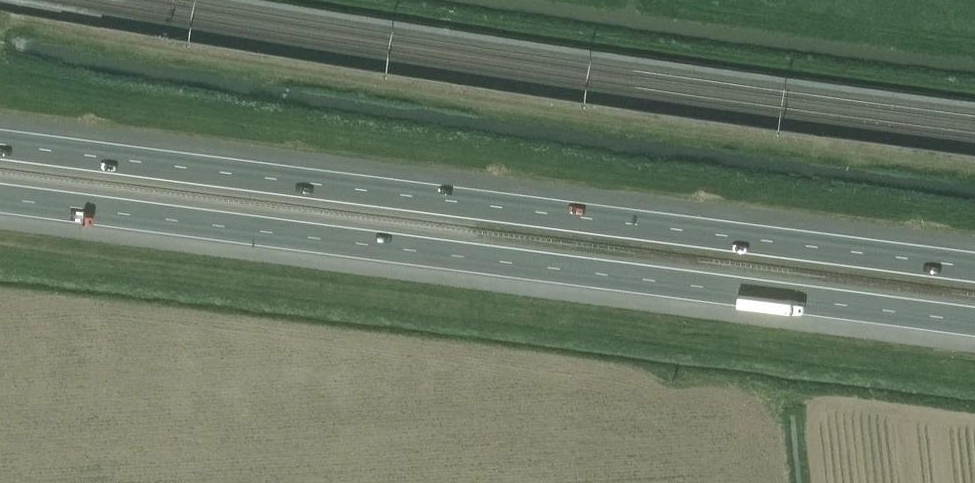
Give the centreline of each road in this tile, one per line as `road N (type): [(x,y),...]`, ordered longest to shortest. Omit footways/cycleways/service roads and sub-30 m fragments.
road 1 (motorway): [(0,199),(974,323)]
road 2 (motorway): [(974,268),(0,144)]

